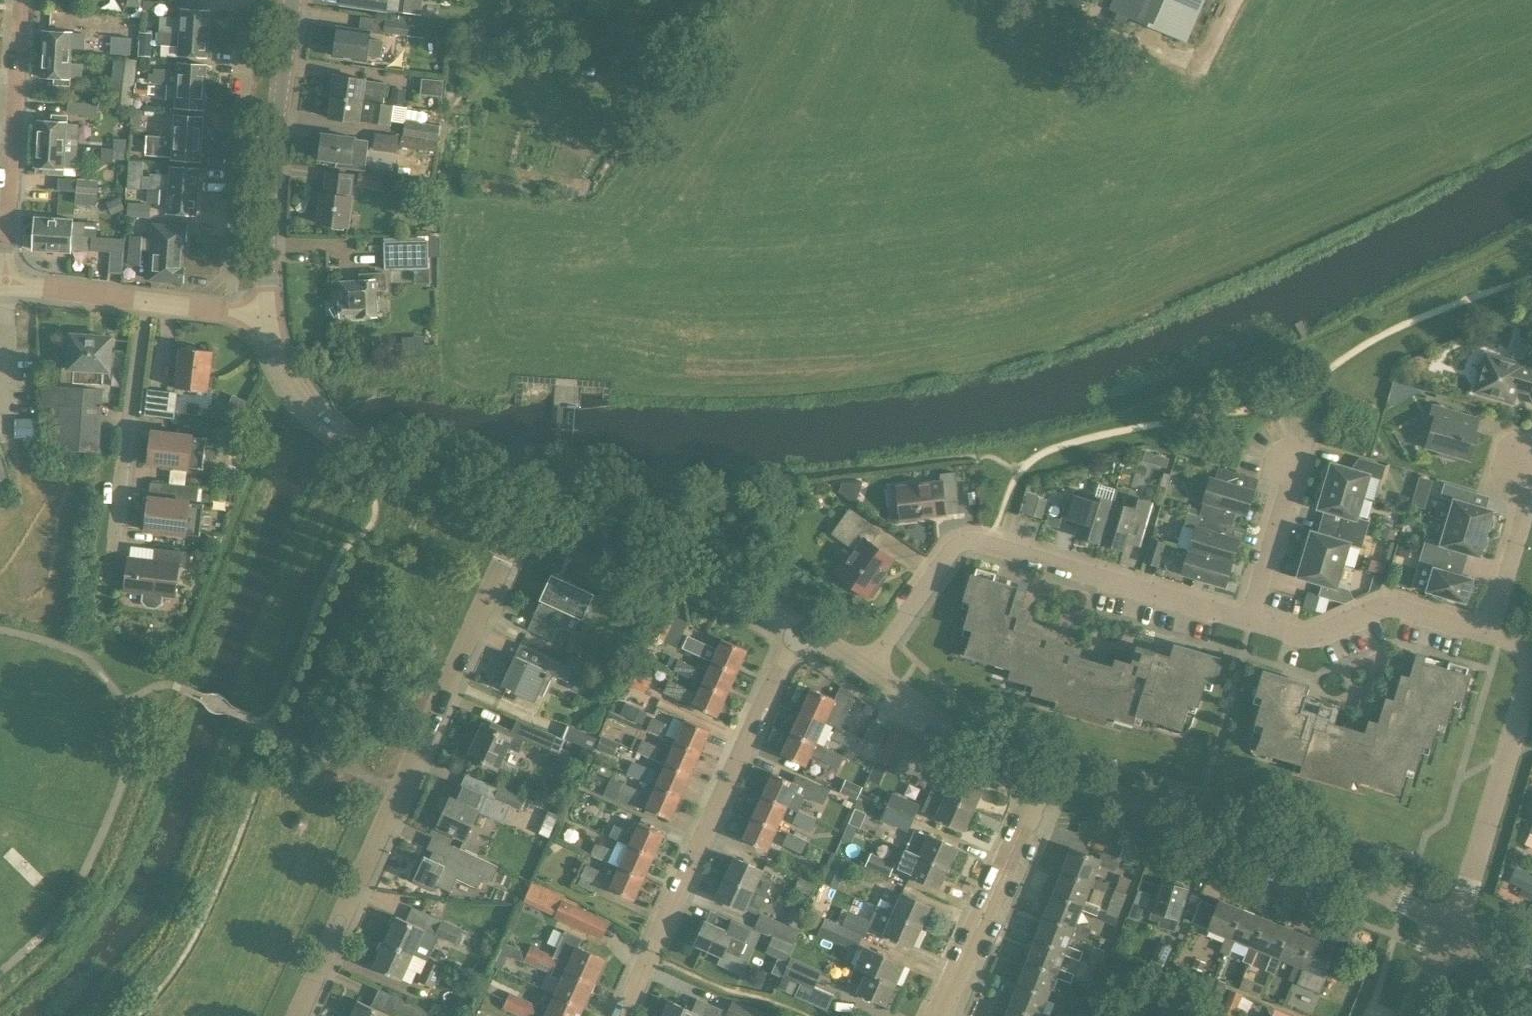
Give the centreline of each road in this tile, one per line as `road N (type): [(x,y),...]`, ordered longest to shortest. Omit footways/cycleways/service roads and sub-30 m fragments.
road 1 (residential): [(298,1015),(525,512)]
road 2 (residential): [(867,669),(953,547),(965,542),(1249,621)]
road 3 (tertiary): [(1045,773),(1283,850),(1453,930)]
road 4 (residential): [(620,1015),(804,626)]
road 5 (tertiary): [(525,512),(372,460),(353,446),(311,409),(266,316)]
road 6 (residential): [(1453,930),(1531,667),(1521,648),(1486,633)]
road 7 (tertiary): [(266,316),(270,177),(292,0)]
road 8 (residential): [(247,0),(222,311)]
road 9 (tertiary): [(804,626),(735,590),(525,512)]
road 10 (residential): [(5,285),(23,0)]
road 11 (residential): [(937,1015),(1045,773)]
road 12 (residential): [(115,560),(146,302)]
road 13 (residential): [(1249,621),(1310,637),(1391,607),(1486,633)]
road 14 (tertiary): [(867,669),(961,733),(1045,773)]
road 15 (residential): [(1249,621),(1294,460)]
road 16 (residential): [(1486,633),(1531,485)]
road 17 (residential): [(5,285),(146,302)]
road 18 (track): [(1238,0),(1202,65),(1142,36)]

